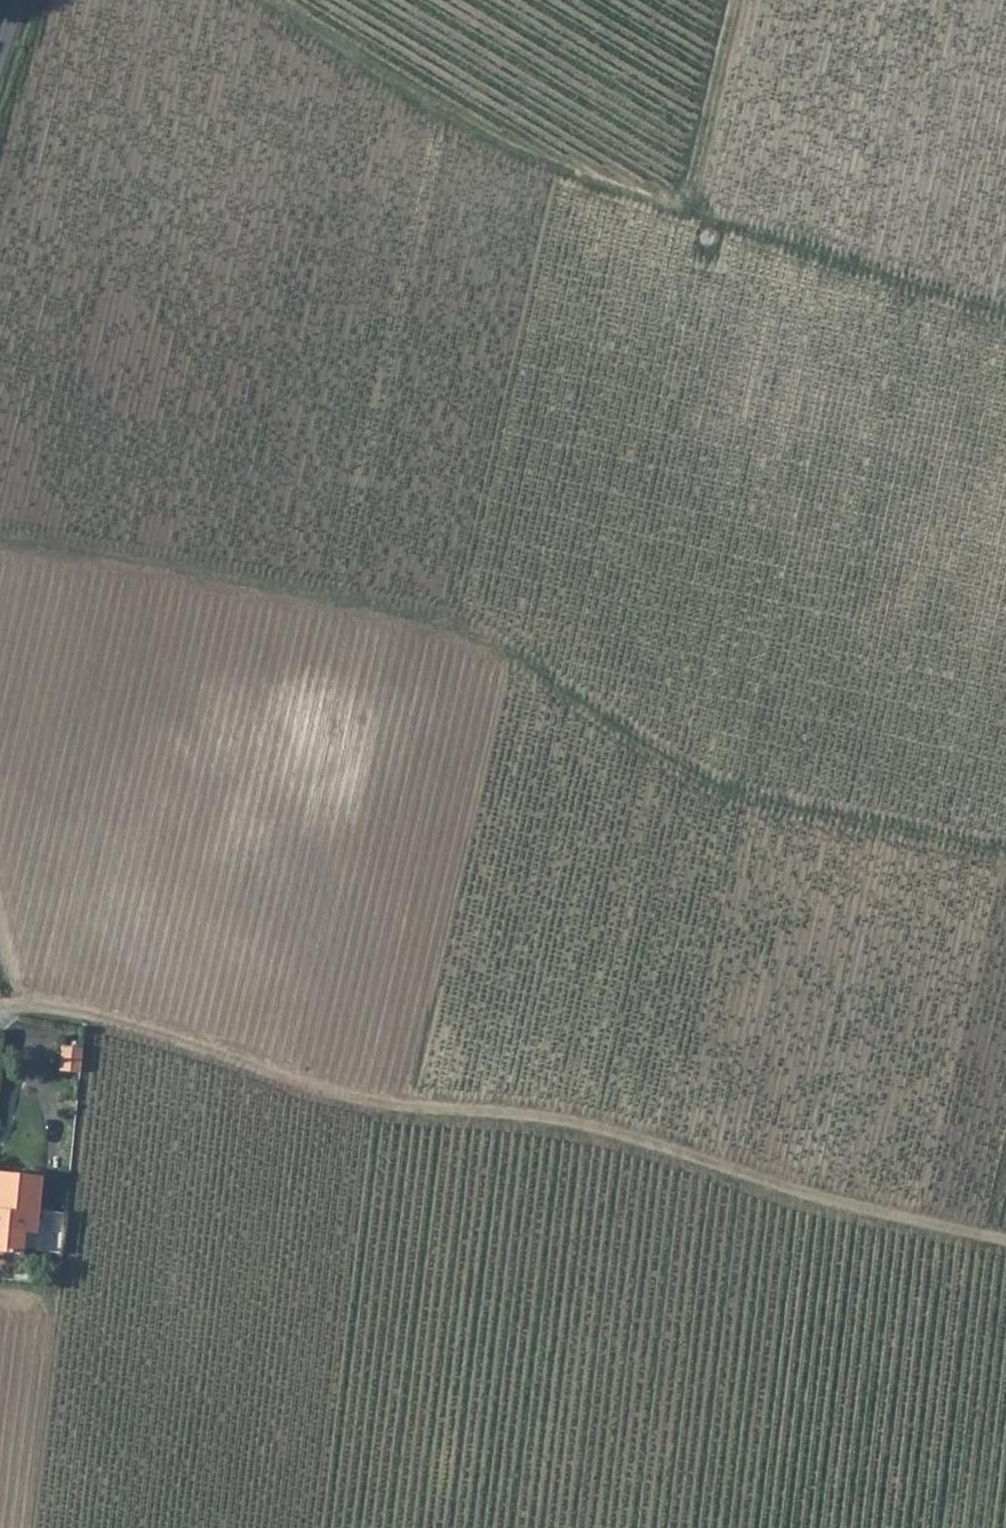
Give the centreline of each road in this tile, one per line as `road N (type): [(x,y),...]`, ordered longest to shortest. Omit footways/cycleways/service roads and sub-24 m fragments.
road 1 (track): [(1005,853),(744,801),(481,643),(402,614),(0,542)]
road 2 (track): [(1005,1242),(817,1196),(543,1112),(356,1102),(117,1023),(42,1008),(0,1014)]
road 3 (track): [(253,0),(438,126),(574,184),(681,218),(732,0)]

